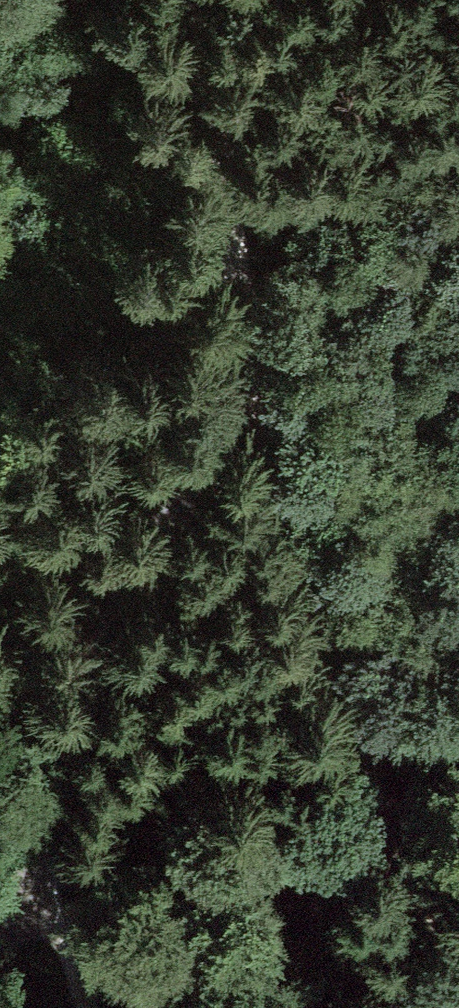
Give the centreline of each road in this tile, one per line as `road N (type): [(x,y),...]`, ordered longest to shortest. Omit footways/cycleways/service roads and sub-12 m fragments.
road 1 (track): [(202,0),(321,605),(361,737),(458,978)]
road 2 (track): [(262,326),(168,505),(52,851),(0,947)]
road 3 (track): [(262,326),(458,196)]
road 4 (track): [(52,851),(85,1007)]

